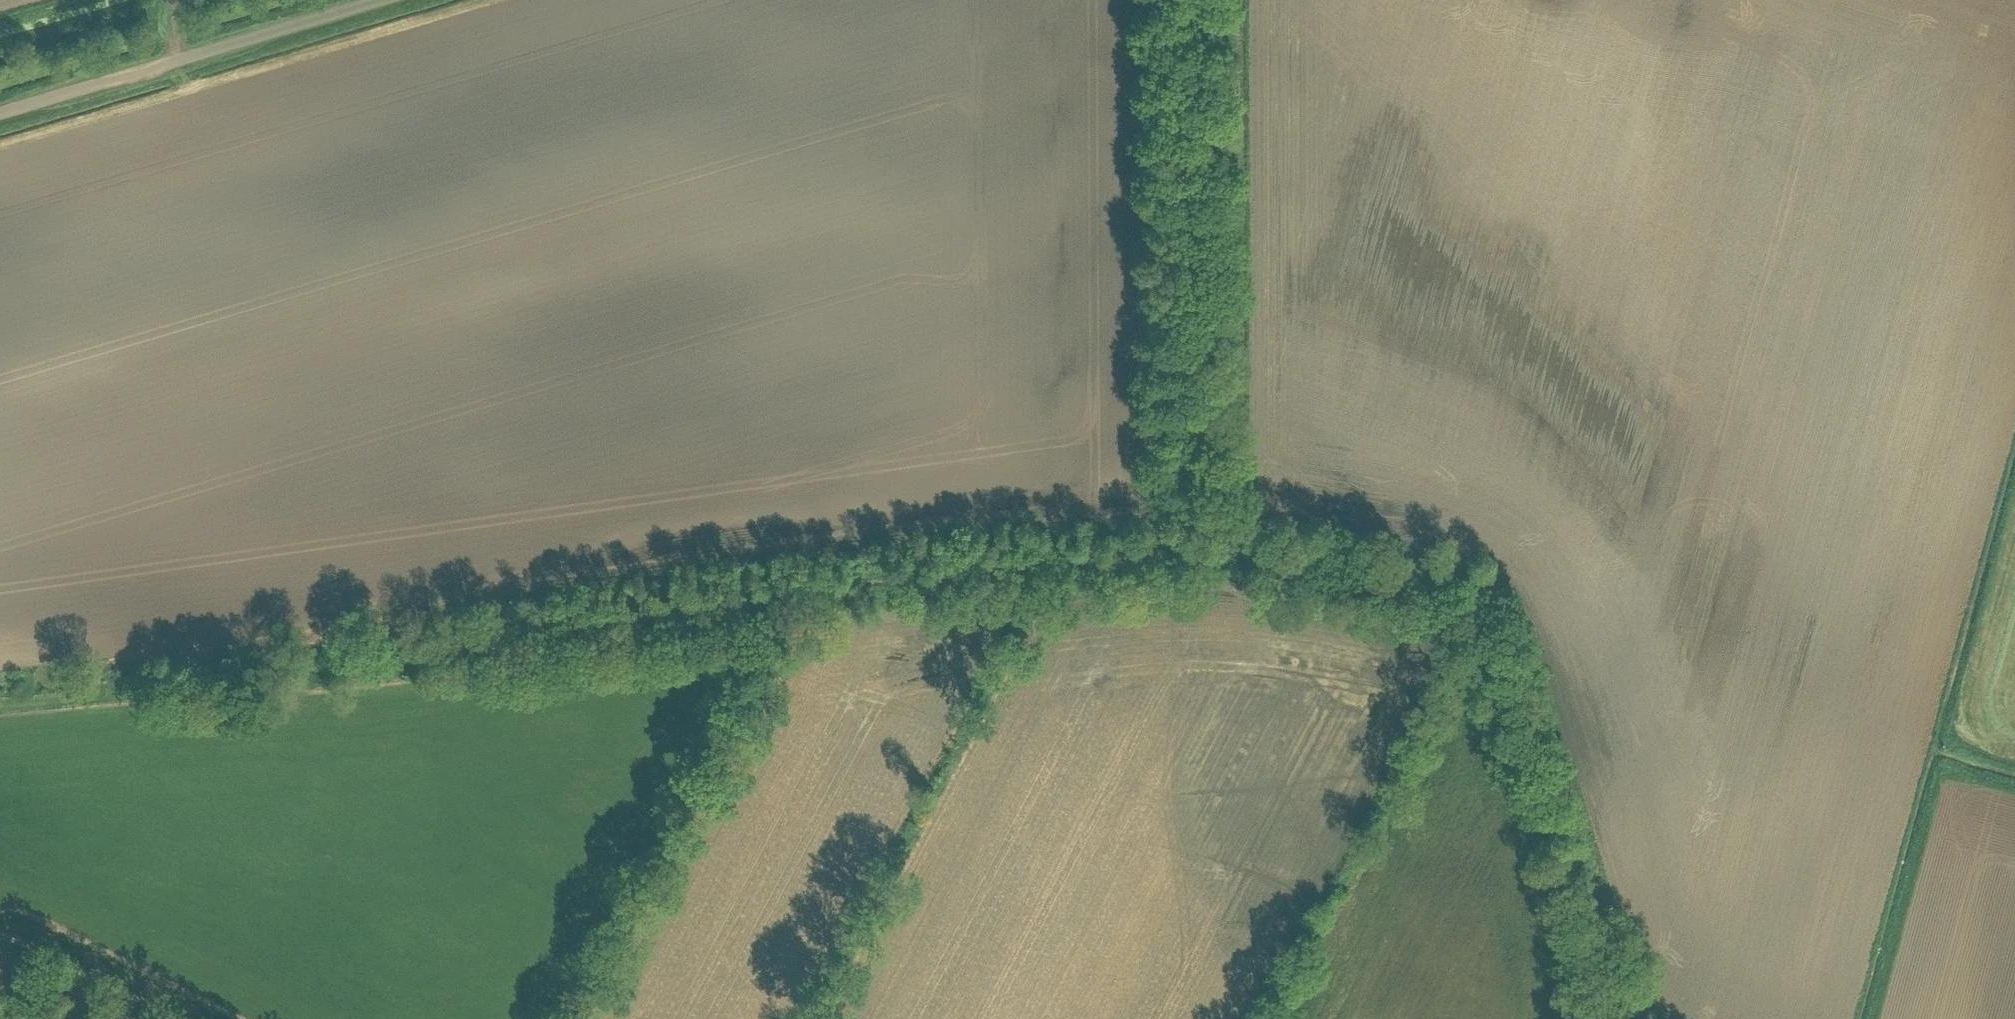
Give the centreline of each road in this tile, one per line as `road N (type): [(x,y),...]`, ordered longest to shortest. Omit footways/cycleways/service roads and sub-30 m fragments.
road 1 (unclassified): [(0,114),(380,0)]
road 2 (tertiary): [(120,1018),(0,959)]

